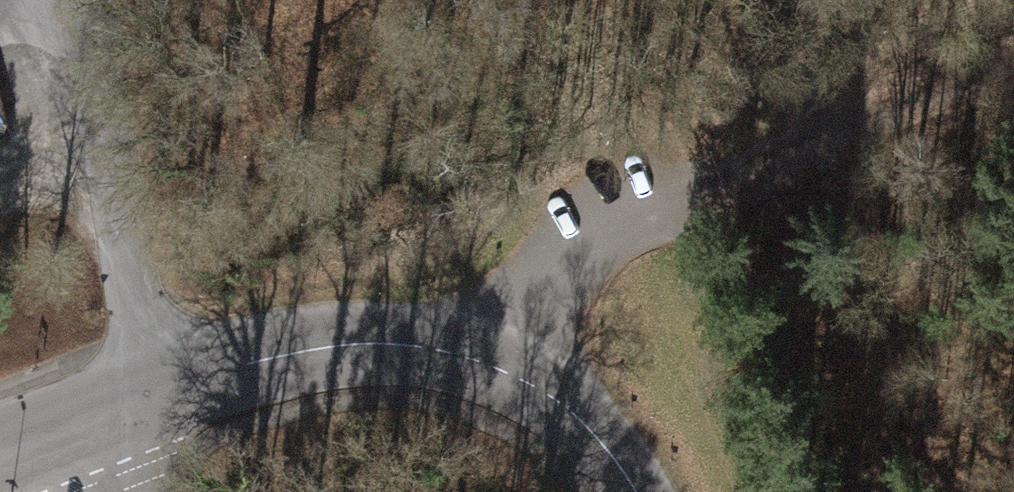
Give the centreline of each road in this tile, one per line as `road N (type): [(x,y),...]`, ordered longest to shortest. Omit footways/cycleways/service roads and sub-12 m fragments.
road 1 (track): [(503,357),(624,217),(1013,63)]
road 2 (unclassified): [(633,491),(573,413),(503,357),(436,326),(376,321),(297,332),(153,394)]
road 3 (unclassified): [(153,394),(109,0)]
road 4 (unclassified): [(153,394),(0,455)]

